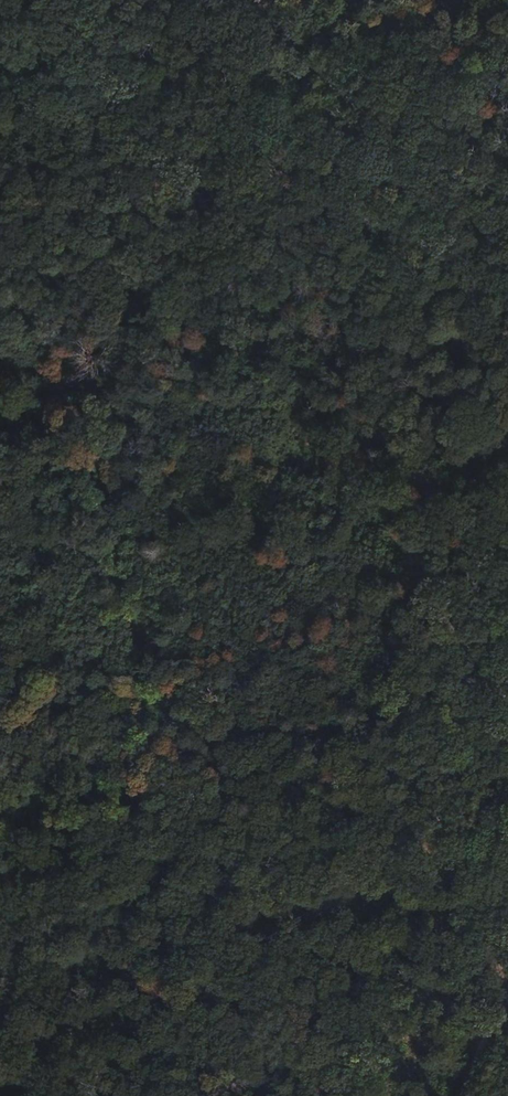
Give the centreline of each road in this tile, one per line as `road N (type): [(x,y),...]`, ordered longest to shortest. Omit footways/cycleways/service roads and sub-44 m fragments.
road 1 (track): [(0,997),(507,842)]
road 2 (track): [(0,809),(146,778),(248,815),(297,906)]

